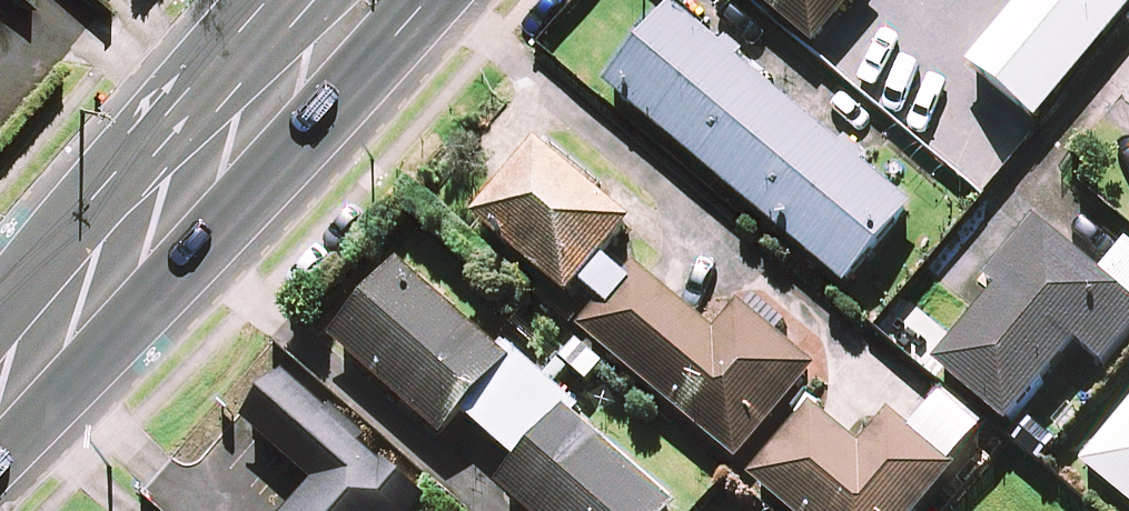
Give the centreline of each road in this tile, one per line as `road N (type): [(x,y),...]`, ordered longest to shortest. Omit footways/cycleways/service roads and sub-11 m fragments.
road 1 (secondary): [(0,402),(252,131)]
road 2 (secondary): [(427,0),(405,25),(252,131)]
road 3 (secondary): [(252,131),(310,0)]

